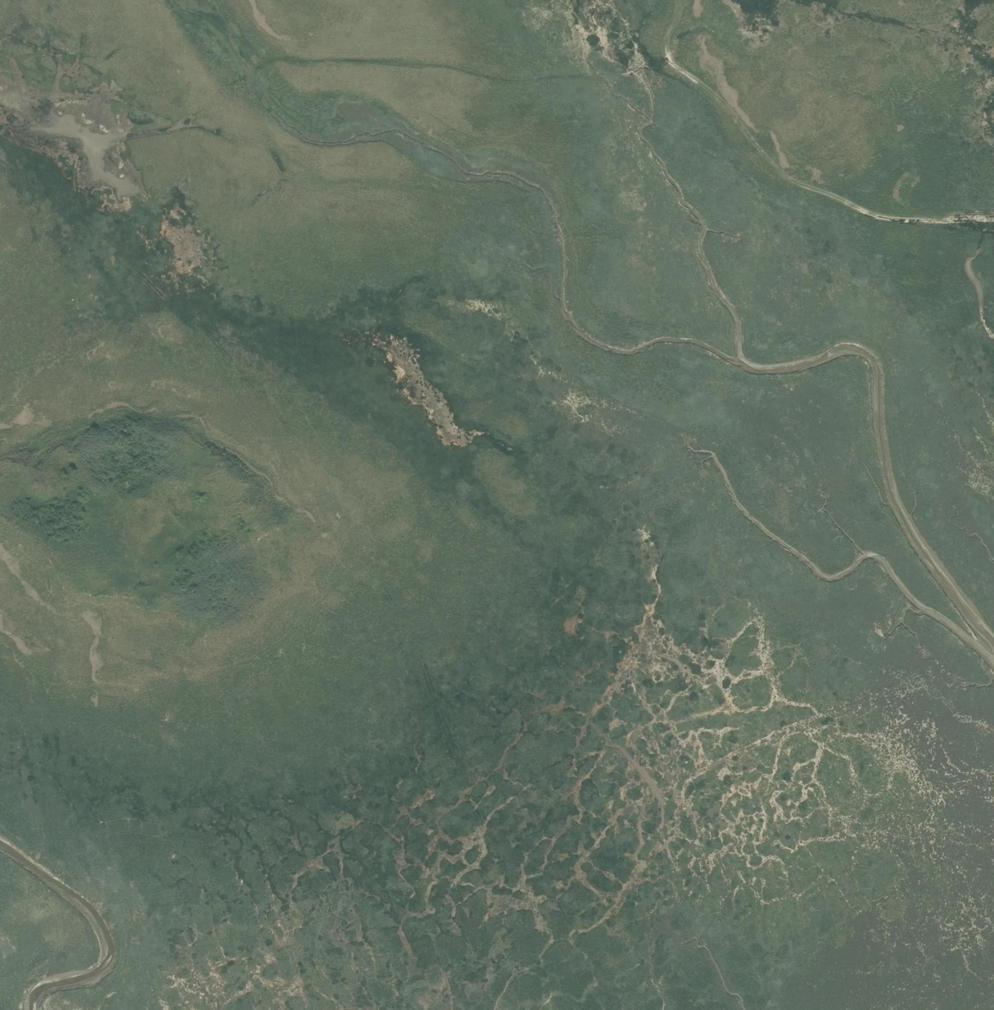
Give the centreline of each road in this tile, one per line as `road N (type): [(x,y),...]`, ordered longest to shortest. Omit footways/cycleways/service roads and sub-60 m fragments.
road 1 (track): [(676,66),(706,87),(795,184),(879,217),(993,217)]

